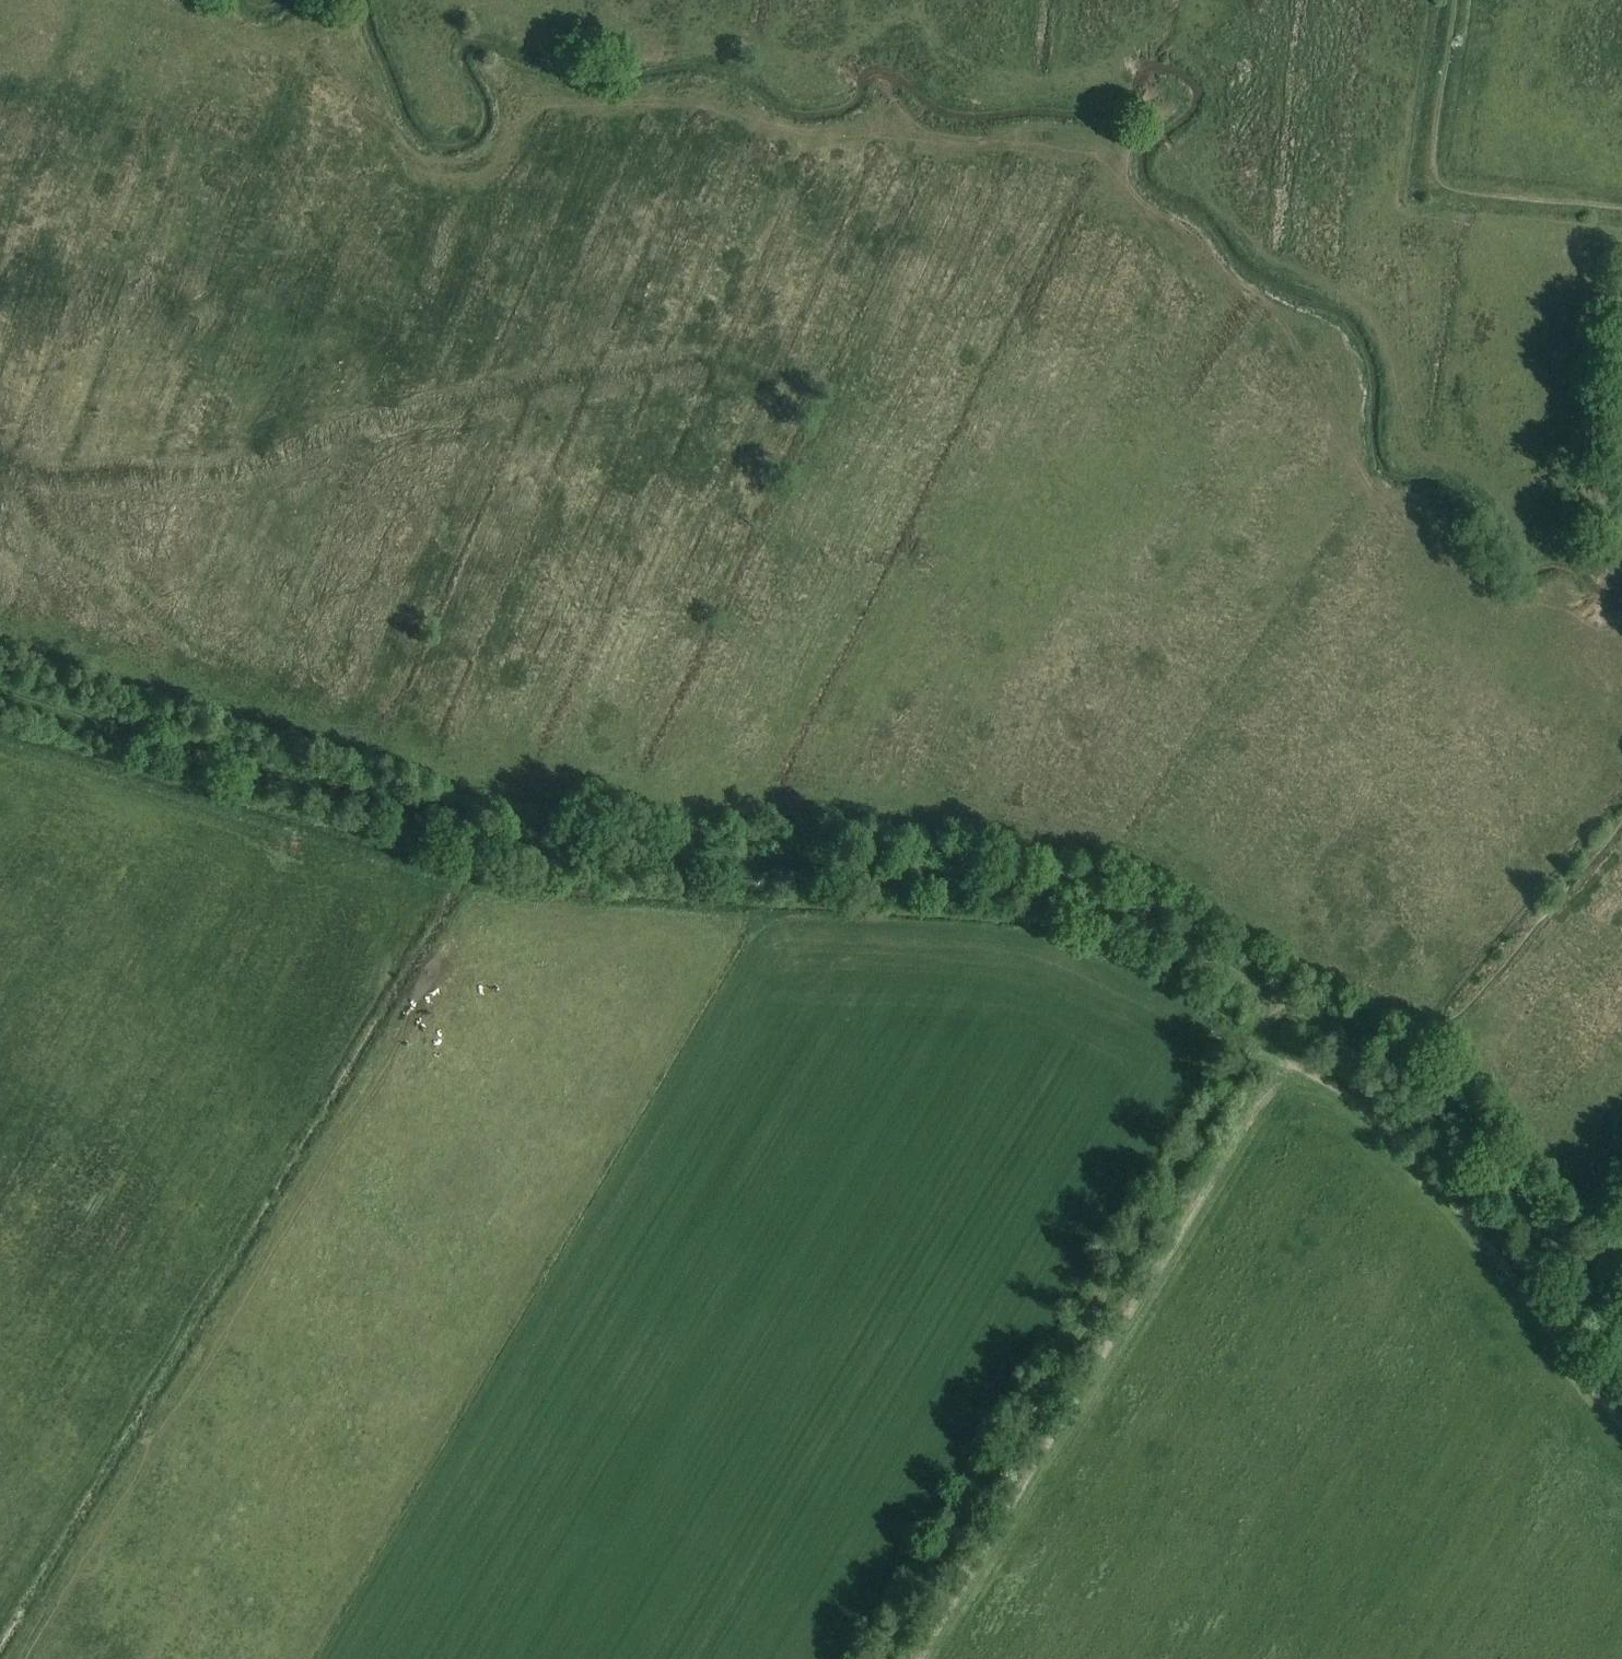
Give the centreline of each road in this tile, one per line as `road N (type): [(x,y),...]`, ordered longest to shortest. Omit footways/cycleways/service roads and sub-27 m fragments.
road 1 (track): [(1402,1064),(1121,910),(1035,883),(525,844),(0,694)]
road 2 (track): [(1288,1000),(884,1658)]
road 3 (track): [(1621,1330),(1481,1140),(1402,1064)]

